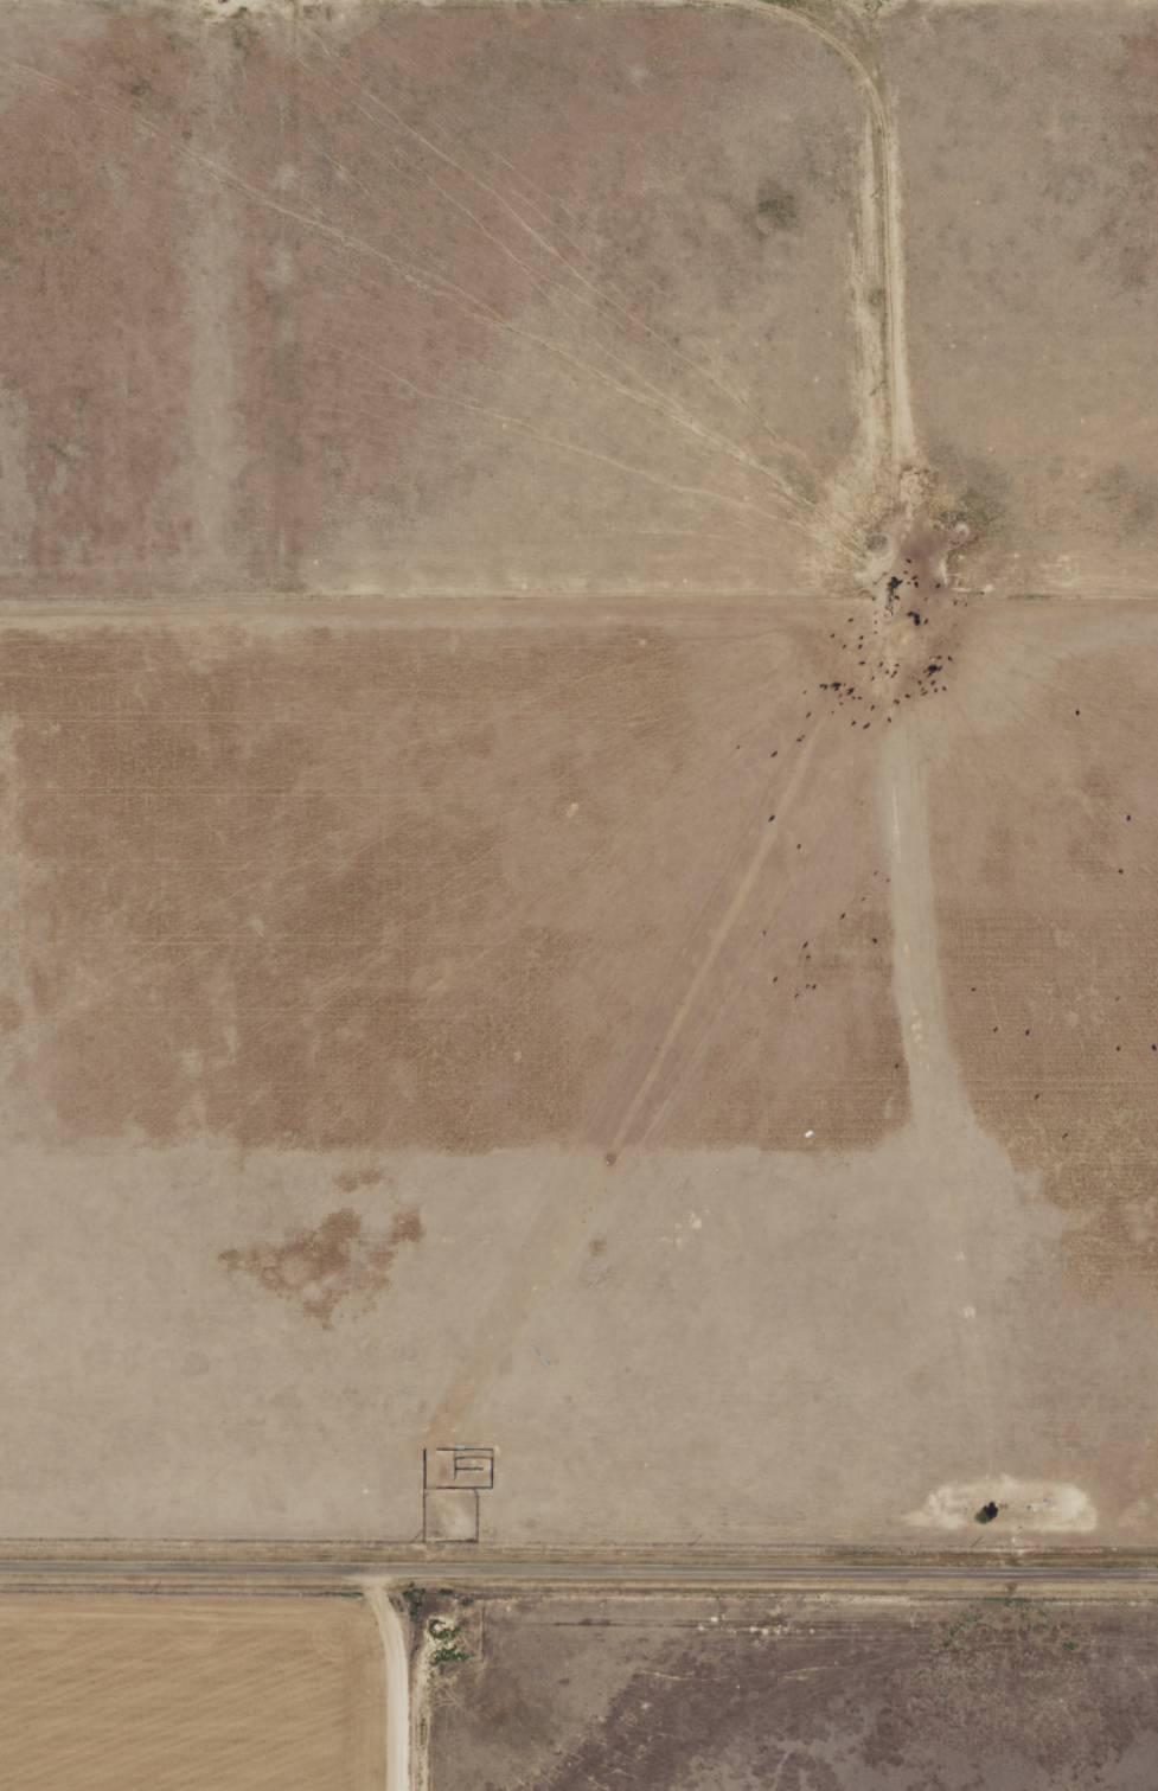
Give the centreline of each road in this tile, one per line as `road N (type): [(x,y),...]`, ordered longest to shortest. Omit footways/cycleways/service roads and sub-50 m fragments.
road 1 (residential): [(1157,1572),(0,1564)]

